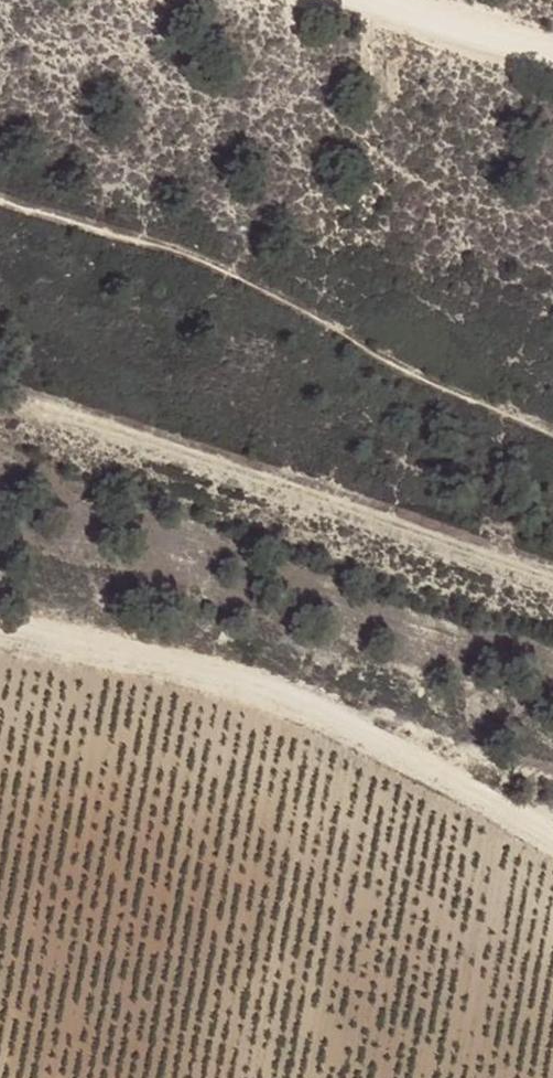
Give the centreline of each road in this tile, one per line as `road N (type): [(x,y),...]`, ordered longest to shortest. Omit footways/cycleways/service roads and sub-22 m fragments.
road 1 (track): [(0,624),(294,700),(552,850)]
road 2 (track): [(0,386),(552,572)]
road 3 (track): [(552,48),(380,0)]

